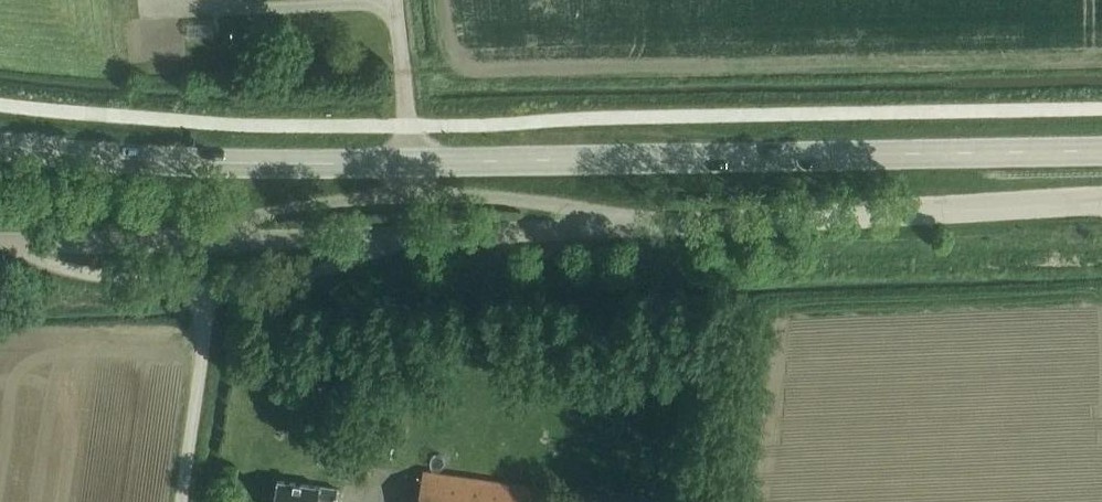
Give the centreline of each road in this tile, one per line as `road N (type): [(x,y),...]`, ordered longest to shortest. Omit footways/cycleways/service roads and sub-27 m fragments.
road 1 (secondary): [(412,161),(1101,145)]
road 2 (unclassified): [(625,226),(1101,202)]
road 3 (secondary): [(0,146),(237,162),(412,161)]
road 4 (unclassified): [(393,237),(625,226)]
road 5 (unclassified): [(413,192),(337,197),(201,237)]
road 6 (unclassified): [(625,226),(519,198),(413,192)]
road 7 (unclassified): [(181,501),(206,294)]
road 8 (unclassified): [(206,294),(76,269),(12,237)]
road 9 (unclassified): [(206,294),(362,257),(393,237)]
road 10 (unclassified): [(201,237),(393,237)]
road 11 (unclassified): [(12,237),(201,237)]
road 12 (unclassified): [(412,161),(396,0)]

